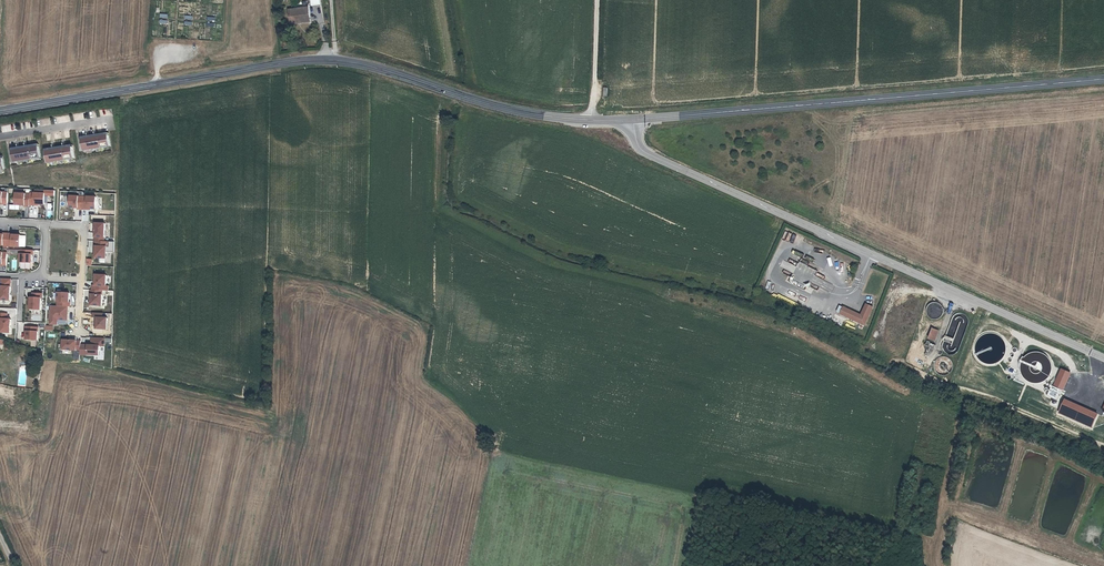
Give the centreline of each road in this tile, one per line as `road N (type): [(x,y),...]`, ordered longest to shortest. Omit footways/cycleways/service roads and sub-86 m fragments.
road 1 (secondary): [(0,111),(317,62),(361,66),(538,118),(635,120)]
road 2 (tertiary): [(1103,358),(646,153),(635,120)]
road 3 (secondary): [(635,120),(1103,82)]
road 4 (track): [(591,122),(596,0)]

